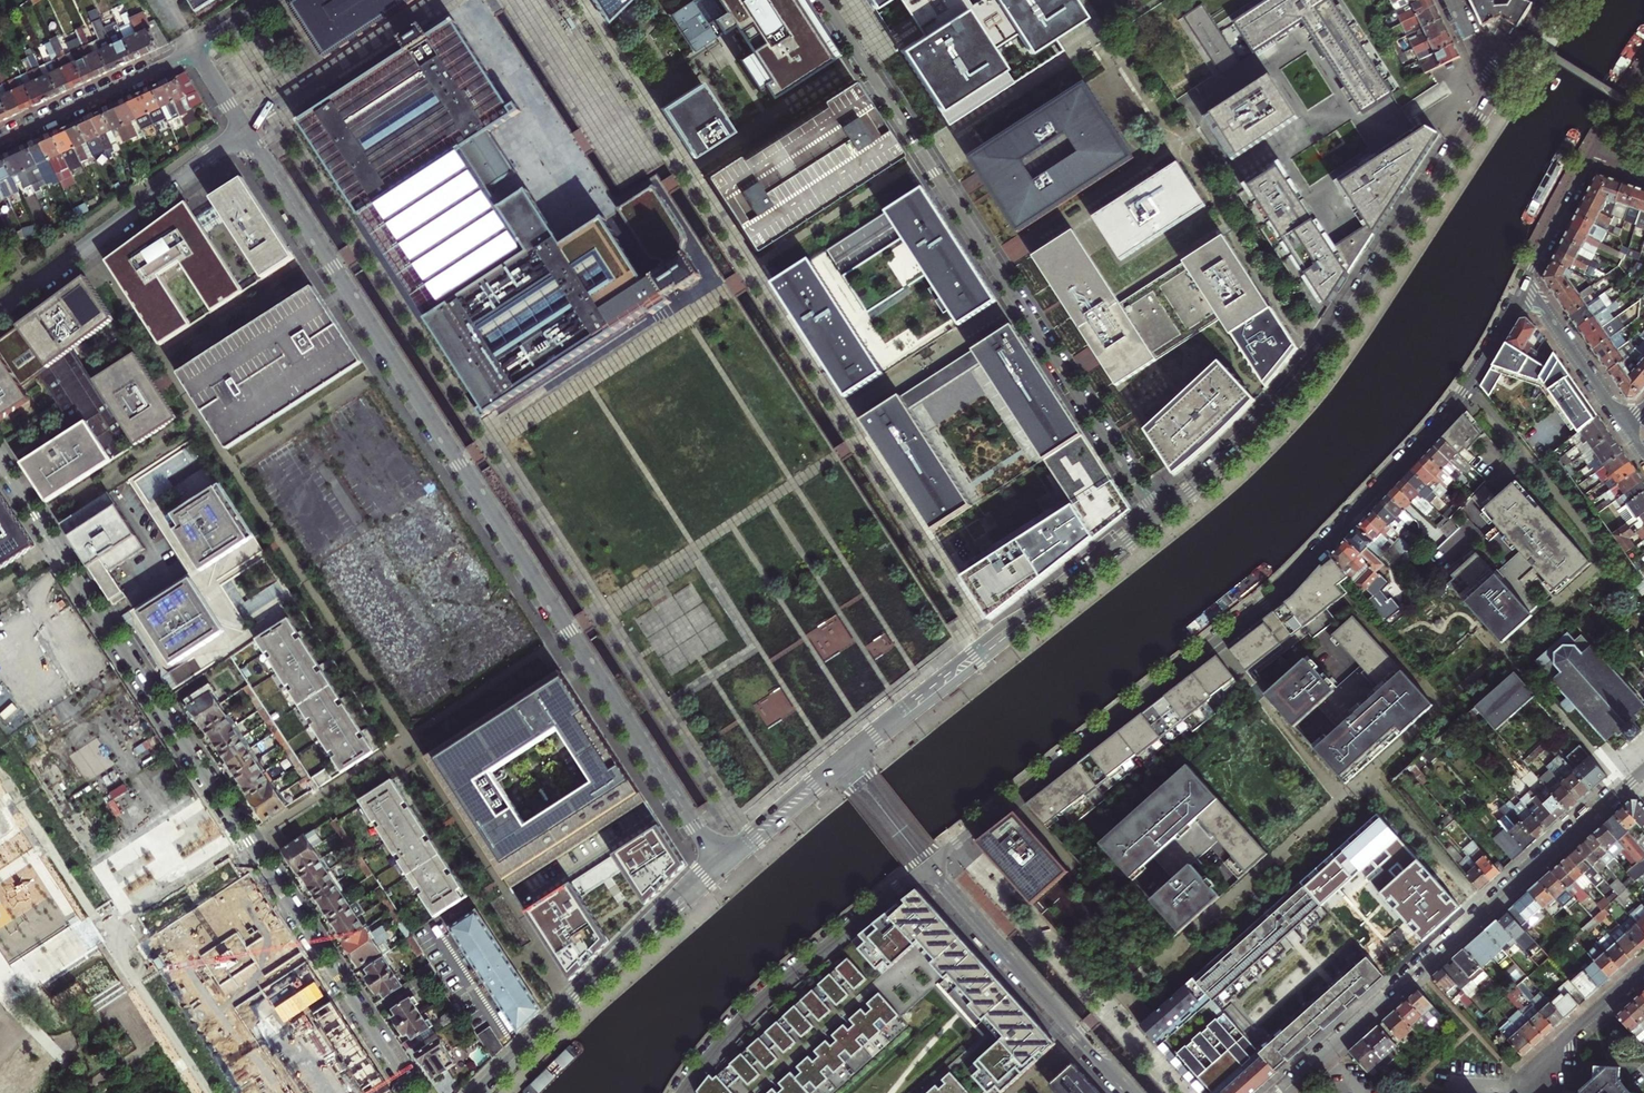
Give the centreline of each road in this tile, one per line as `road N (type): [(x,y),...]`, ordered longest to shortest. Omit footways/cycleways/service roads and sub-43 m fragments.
road 1 (residential): [(243,129),(719,864)]
road 2 (residential): [(928,865),(1285,586),(1445,417),(1524,288)]
road 3 (residential): [(414,1092),(0,461)]
road 4 (residential): [(824,0),(1160,516)]
road 5 (tertiary): [(1503,80),(1326,351),(1262,428),(1160,516)]
road 6 (residential): [(1281,1092),(1643,769)]
road 7 (tertiary): [(1160,516),(845,761)]
road 8 (residential): [(928,865),(752,1005),(681,1092)]
road 9 (tertiary): [(719,864),(478,1092)]
road 10 (residential): [(928,865),(1131,1092)]
road 11 (residential): [(243,129),(0,310)]
road 12 (residential): [(243,129),(439,0)]
road 13 (residential): [(190,50),(0,141)]
road 14 (residential): [(1629,432),(1524,288)]
road 15 (tertiary): [(845,761),(719,864)]
road 16 (residential): [(1530,1075),(1643,973)]
road 17 (residential): [(1524,288),(1591,154)]
road 18 (residential): [(845,761),(928,865)]

